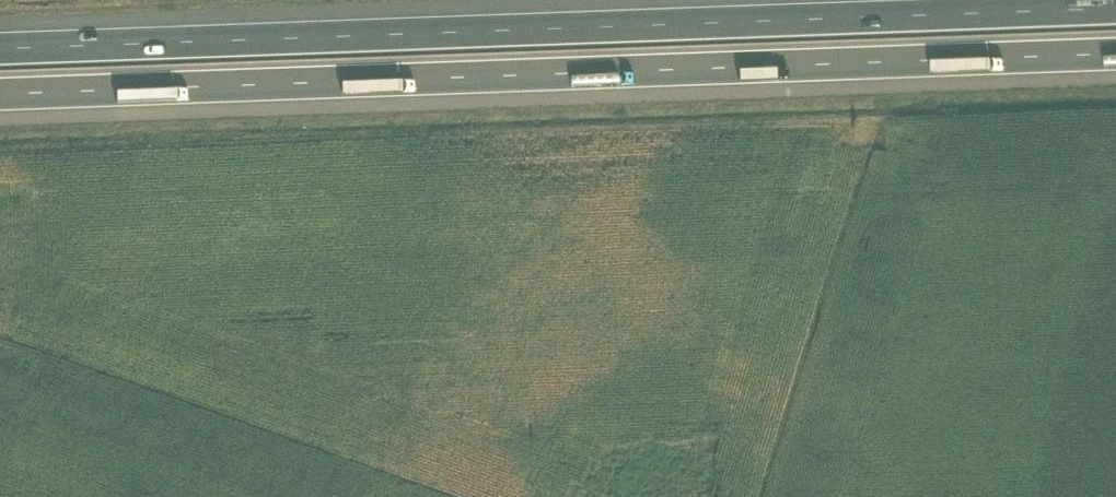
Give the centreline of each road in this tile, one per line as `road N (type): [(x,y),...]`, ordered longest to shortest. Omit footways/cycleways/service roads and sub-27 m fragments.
road 1 (motorway): [(0,92),(1115,51)]
road 2 (motorway): [(1115,5),(0,44)]

